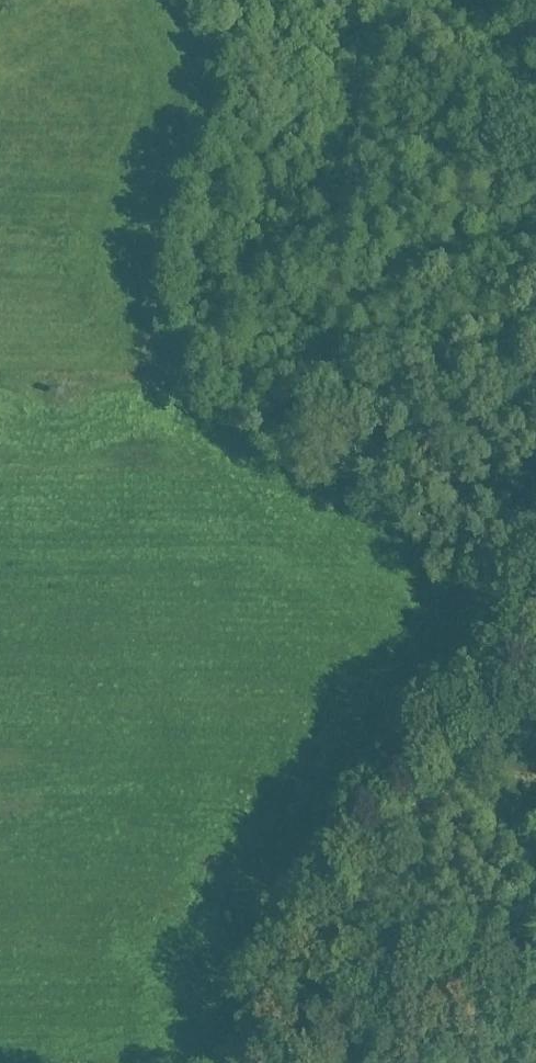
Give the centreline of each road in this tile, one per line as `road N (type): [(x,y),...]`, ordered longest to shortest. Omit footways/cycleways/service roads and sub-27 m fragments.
road 1 (track): [(482,1062),(483,1055),(417,1000),(309,947)]

